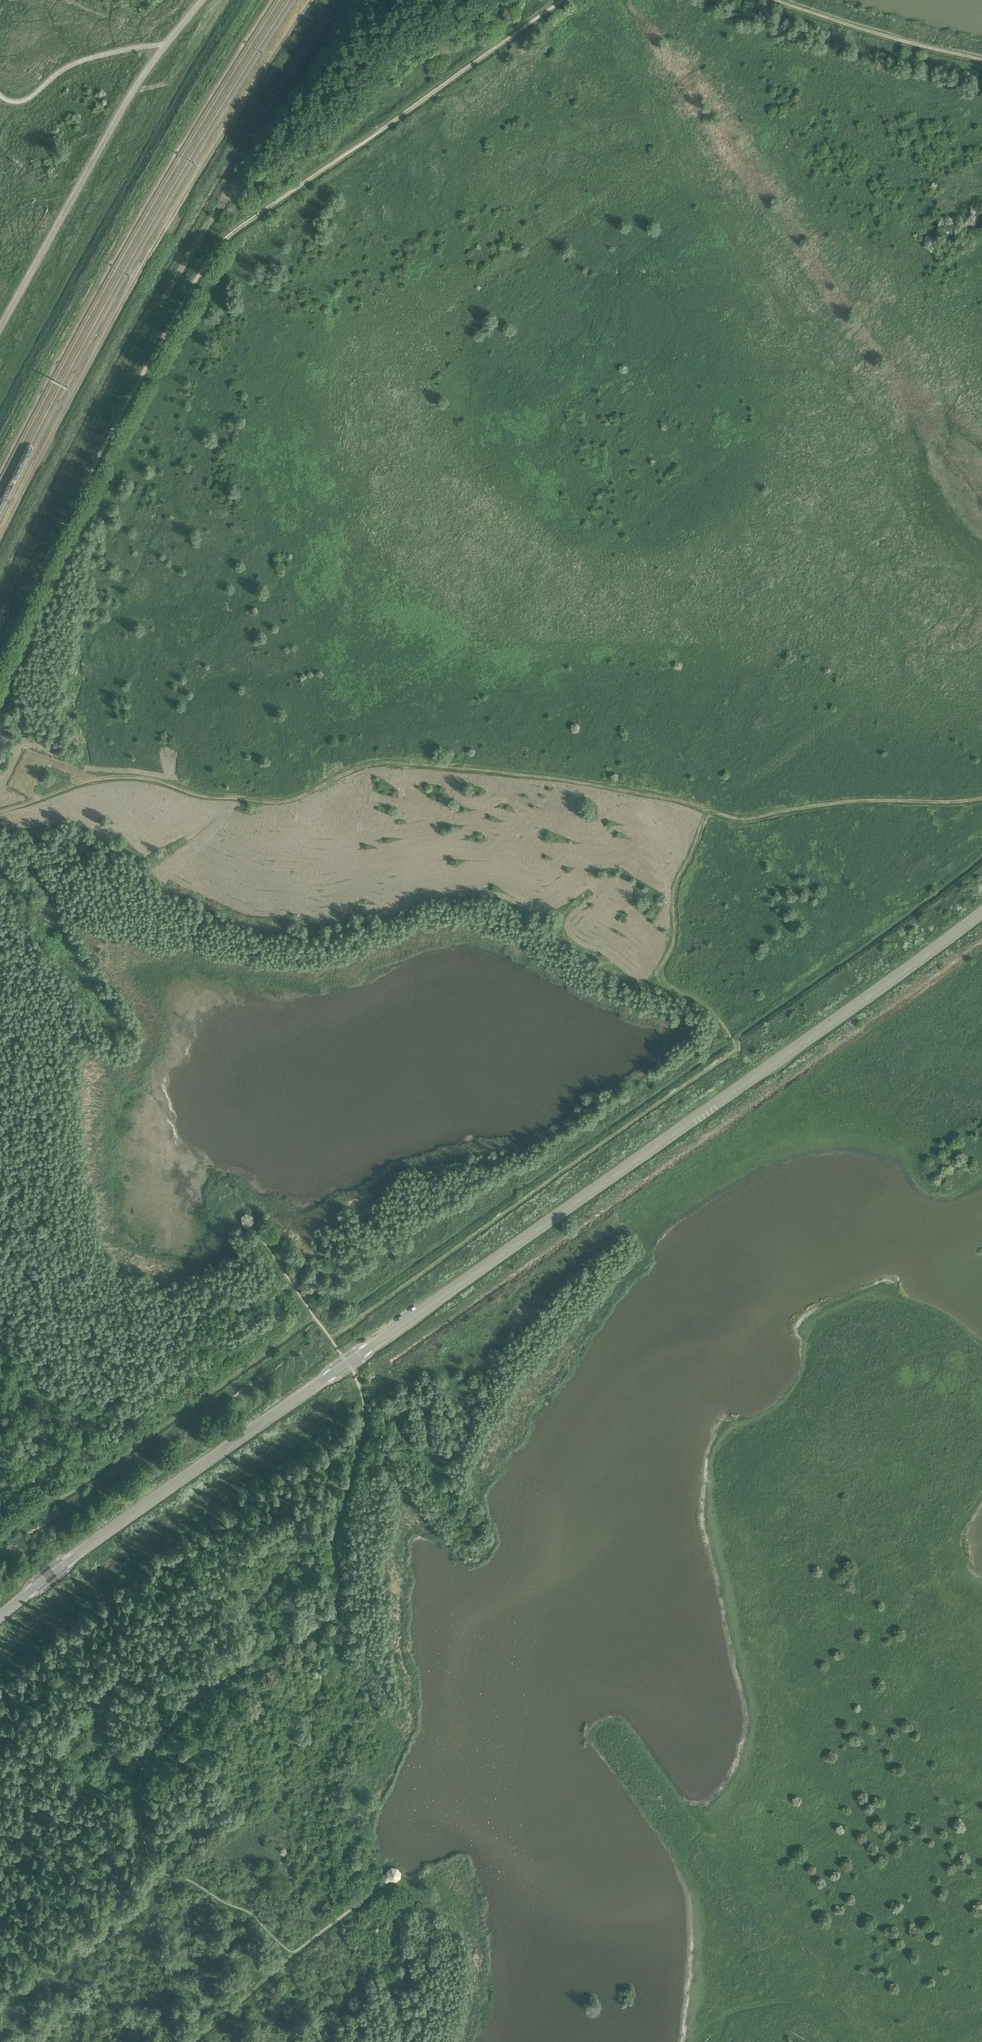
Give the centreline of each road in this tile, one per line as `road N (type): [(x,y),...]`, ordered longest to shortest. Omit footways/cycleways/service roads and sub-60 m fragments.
road 1 (tertiary): [(0,1616),(161,1490),(981,911)]
road 2 (track): [(562,0),(223,243),(0,648)]
road 3 (track): [(0,540),(142,268),(313,0)]
road 4 (track): [(0,325),(109,129),(202,0)]

